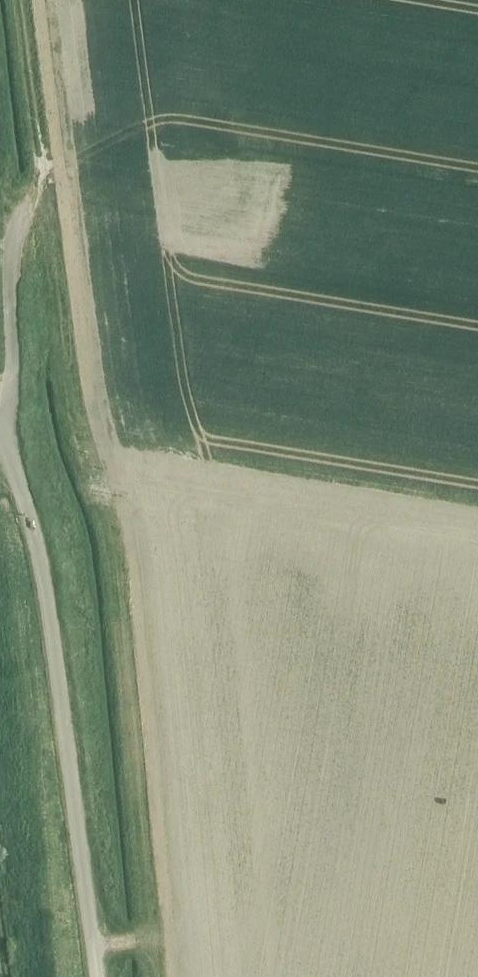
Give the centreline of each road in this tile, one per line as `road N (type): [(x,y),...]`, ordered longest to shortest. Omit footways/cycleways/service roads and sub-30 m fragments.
road 1 (unclassified): [(95,976),(44,581),(0,429)]

